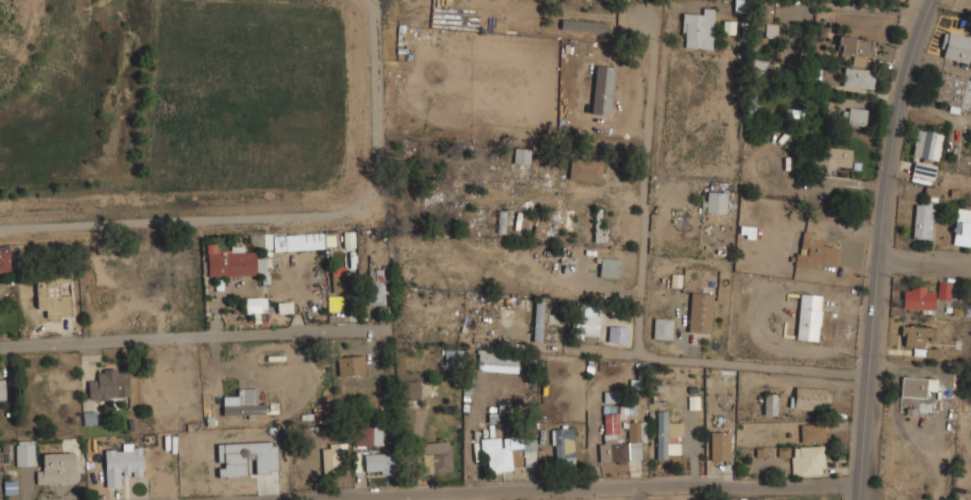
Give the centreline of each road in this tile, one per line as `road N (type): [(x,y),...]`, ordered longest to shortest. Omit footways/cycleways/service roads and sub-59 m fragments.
road 1 (residential): [(862,480),(229,499)]
road 2 (tertiary): [(932,0),(897,112),(862,499)]
road 3 (residential): [(655,0),(636,357)]
road 4 (residential): [(0,349),(350,327)]
road 5 (residential): [(636,357),(869,372)]

